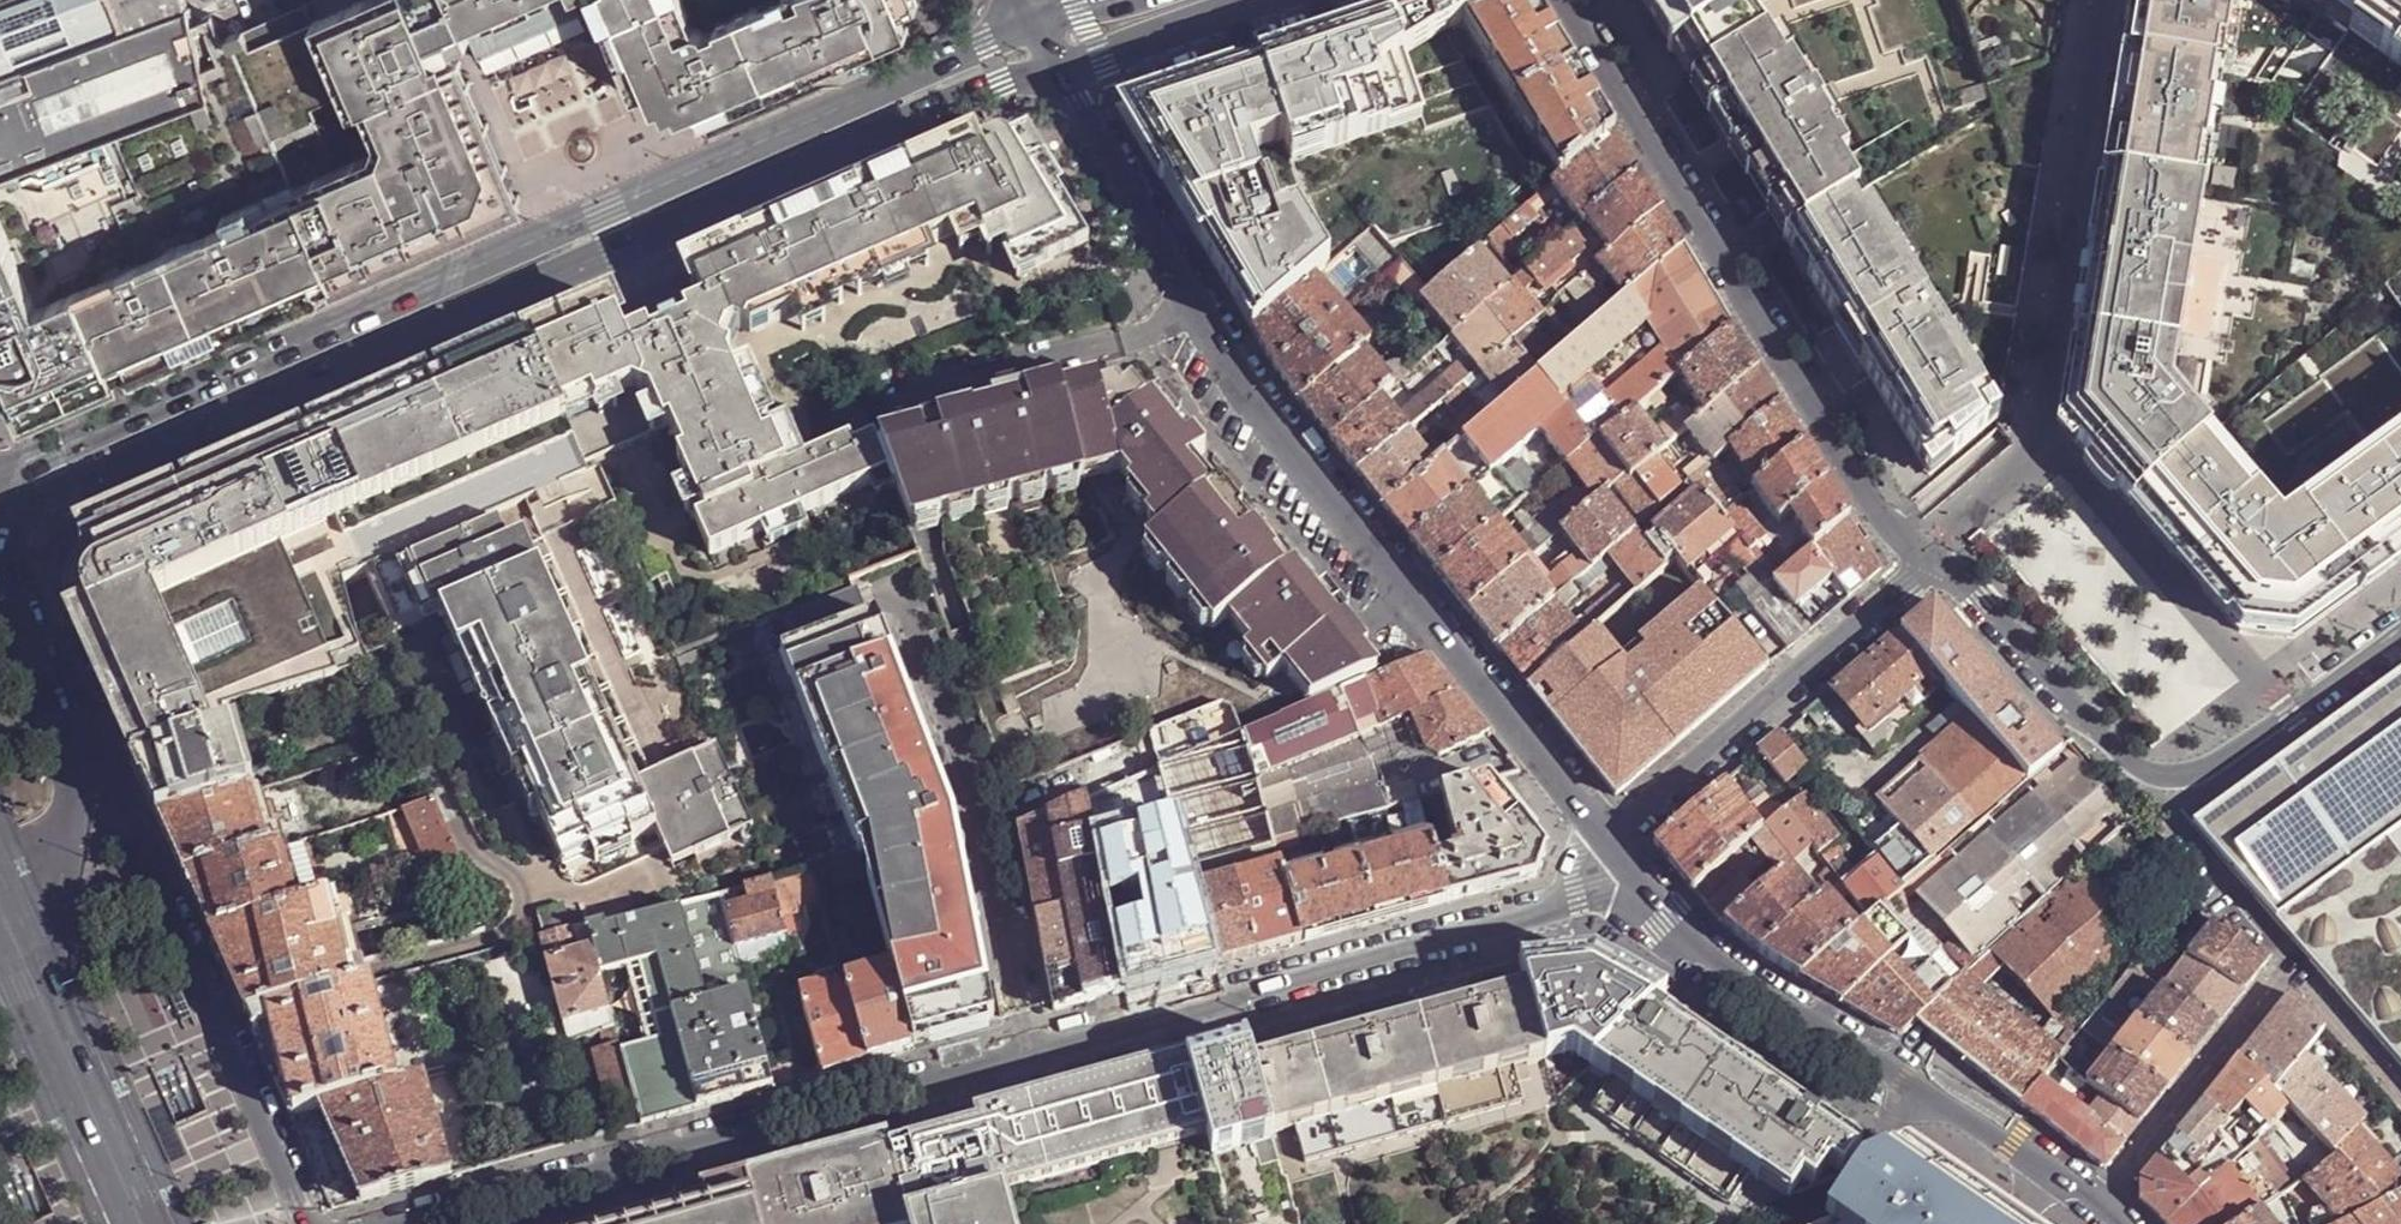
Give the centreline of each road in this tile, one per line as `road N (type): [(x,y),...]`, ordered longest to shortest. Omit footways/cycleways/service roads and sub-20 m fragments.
road 1 (residential): [(413,1223),(1554,909),(1631,867)]
road 2 (secondary): [(0,519),(897,137),(1003,85),(1062,72)]
road 3 (secondary): [(1032,24),(0,477)]
road 4 (unclassified): [(1062,72),(1251,391),(1608,837)]
road 5 (unclassified): [(1928,559),(1863,497),(1564,0)]
road 6 (unclassified): [(1631,867),(1718,961),(1964,1107),(2104,1206)]
road 7 (residential): [(299,1223),(80,735)]
road 8 (residential): [(2104,1206),(2294,965),(2400,1089)]
road 9 (unclassified): [(1928,559),(1985,606),(2127,764),(2159,779),(2195,779),(2285,731)]
road 10 (residential): [(1608,837),(1928,559)]
road 11 (secondary): [(143,1223),(0,907)]
road 12 (secondary): [(1062,72),(1268,0)]
road 13 (secondary): [(0,897),(44,881),(74,822),(80,735)]
road 14 (secondary): [(80,735),(0,554)]
road 15 (residential): [(2285,731),(2400,642)]

